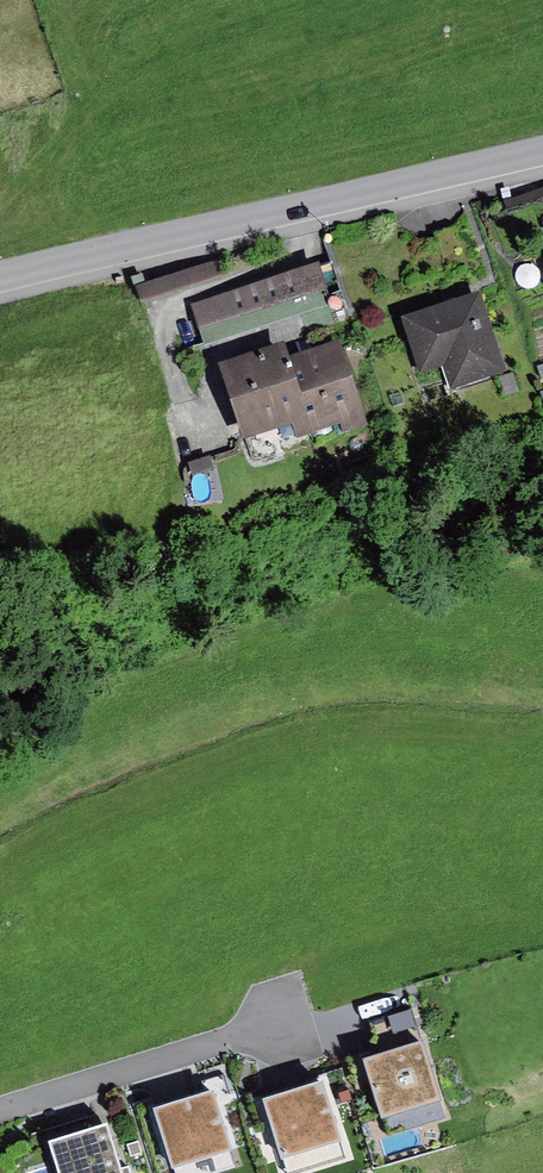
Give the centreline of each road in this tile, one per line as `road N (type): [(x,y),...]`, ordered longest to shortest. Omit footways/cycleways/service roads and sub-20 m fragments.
road 1 (tertiary): [(0,280),(542,150)]

